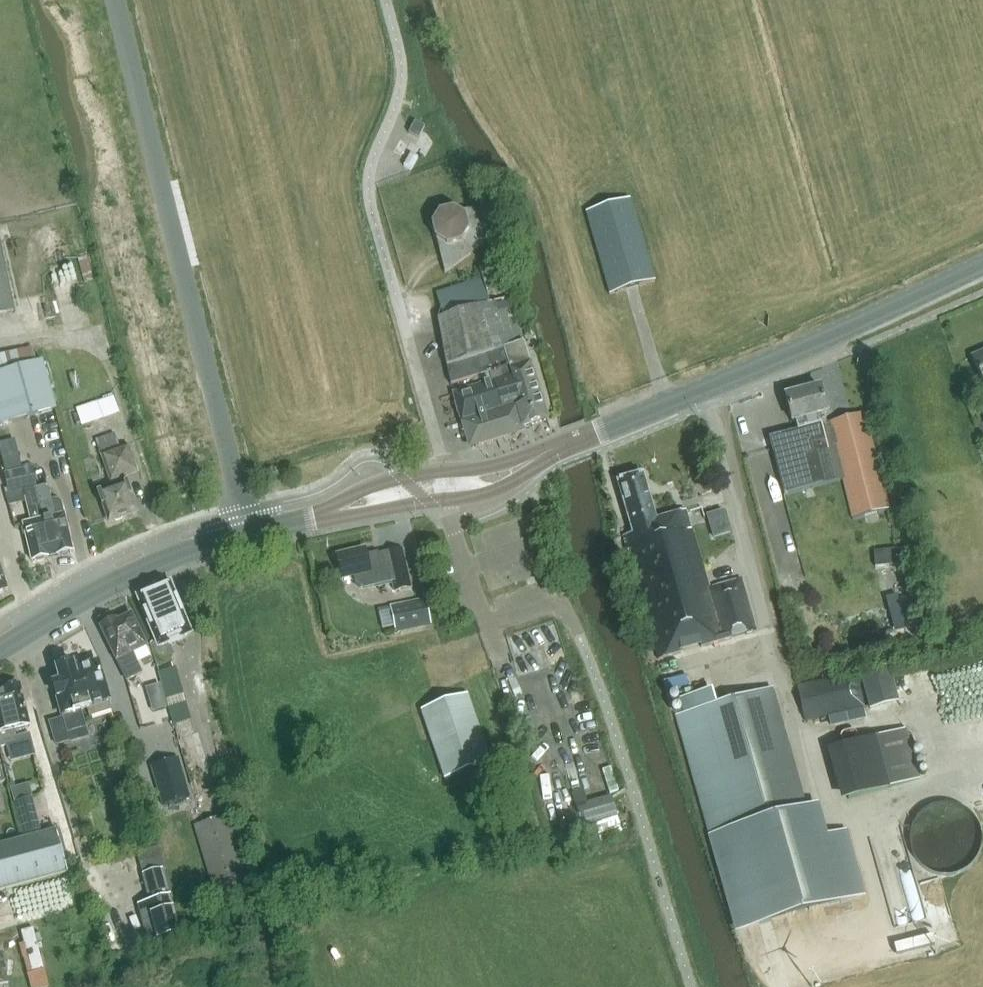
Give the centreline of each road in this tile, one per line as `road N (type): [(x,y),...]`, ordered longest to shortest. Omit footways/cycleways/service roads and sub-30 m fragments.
road 1 (unclassified): [(692,986),(574,618),(549,600),(486,624),(448,499)]
road 2 (unclassified): [(116,0),(247,533)]
road 3 (secondary): [(537,456),(807,347),(982,264)]
road 4 (secondary): [(0,646),(135,571),(247,533)]
road 5 (unclassified): [(395,298),(434,431)]
road 6 (secondary): [(442,471),(385,482),(324,514)]
road 7 (secondary): [(324,514),(448,499)]

